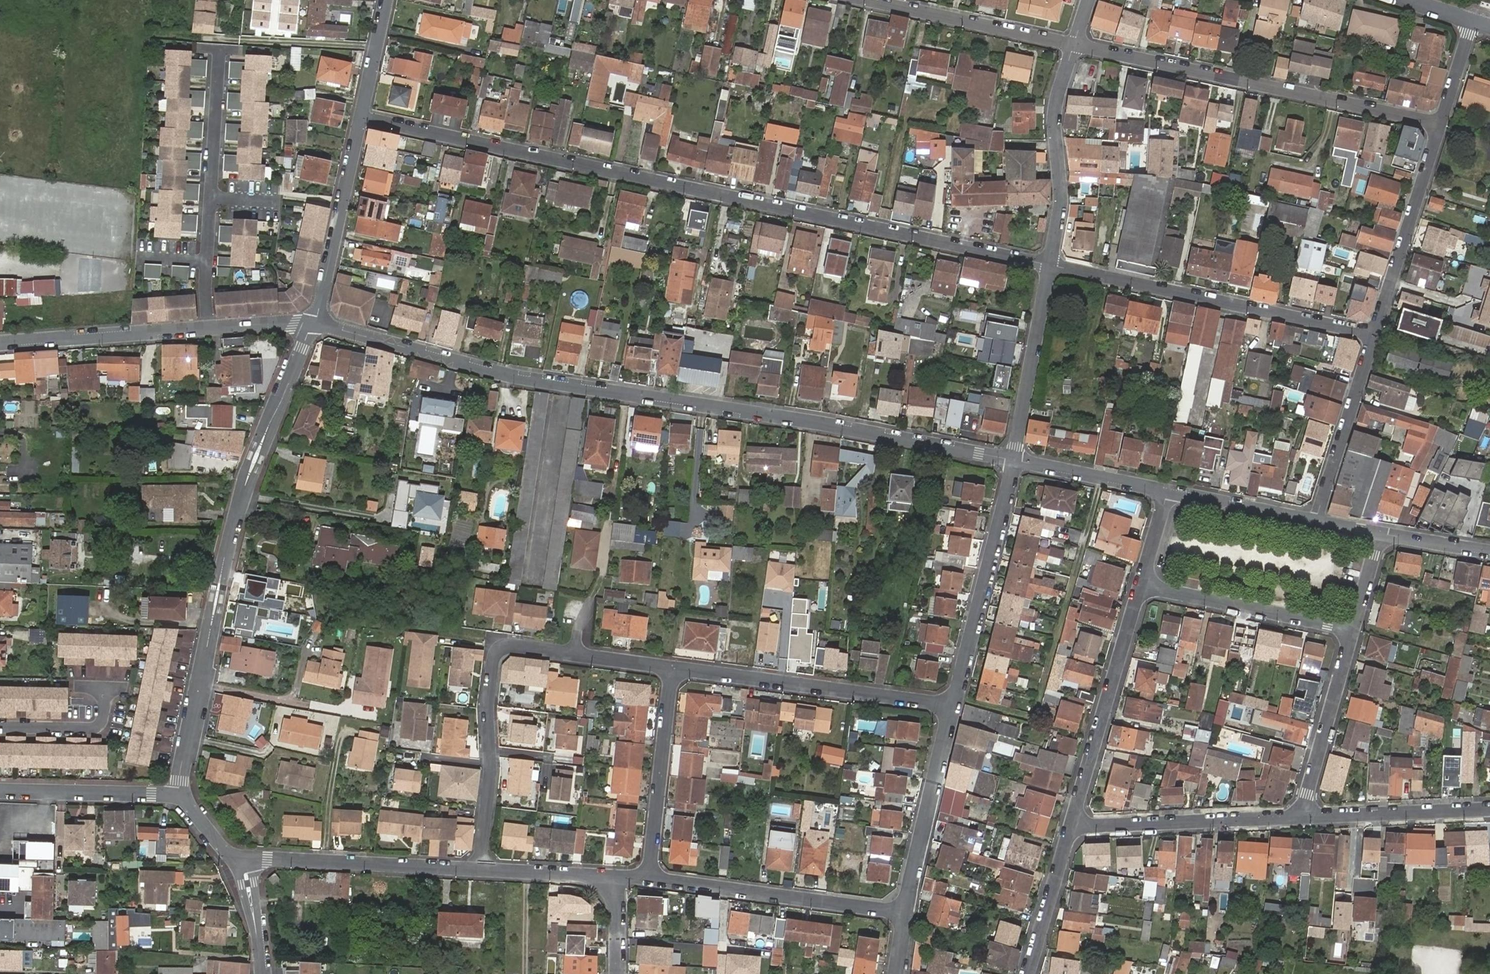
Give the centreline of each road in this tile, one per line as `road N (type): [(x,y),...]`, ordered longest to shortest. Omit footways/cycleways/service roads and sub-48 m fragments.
road 1 (residential): [(312,325),(465,366),(1014,461)]
road 2 (residential): [(362,117),(1049,264)]
road 3 (residential): [(179,795),(226,549),(312,325)]
road 4 (residential): [(480,870),(495,655),(515,646),(674,667)]
road 5 (residential): [(1074,44),(1441,125)]
road 6 (residential): [(1049,264),(1374,334)]
road 7 (residential): [(674,667),(951,705)]
road 8 (residential): [(207,328),(219,52)]
road 9 (residential): [(649,877),(903,911)]
road 10 (residential): [(1141,583),(1069,828)]
road 11 (residential): [(1014,461),(951,705)]
road 12 (residential): [(240,864),(480,870)]
road 13 (residential): [(1069,828),(1300,818)]
road 14 (residential): [(1074,44),(1051,122),(1060,181),(1049,264)]
road 15 (residential): [(1141,583),(1356,630)]
road 16 (residential): [(1374,334),(1441,125)]
road 17 (residential): [(312,325),(362,117)]
road 18 (residential): [(867,0),(1074,44)]
road 19 (residential): [(951,705),(903,911)]
road 20 (residential): [(649,877),(674,667)]
road 21 (residential): [(0,344),(207,328)]
road 22 (residential): [(1049,264),(1014,461)]
road 23 (residential): [(1300,818),(1356,630)]
road 24 (residential): [(1316,521),(1374,334)]
road 25 (residential): [(1300,818),(1489,809)]
road 26 (residential): [(0,789),(179,795)]
road 27 (residential): [(1014,461),(1166,492)]
road 28 (residential): [(1166,492),(1316,521)]
road 29 (residential): [(1069,828),(1026,973)]
road 30 (residential): [(0,726),(99,727),(105,688)]
road 31 (residential): [(480,870),(618,877)]

